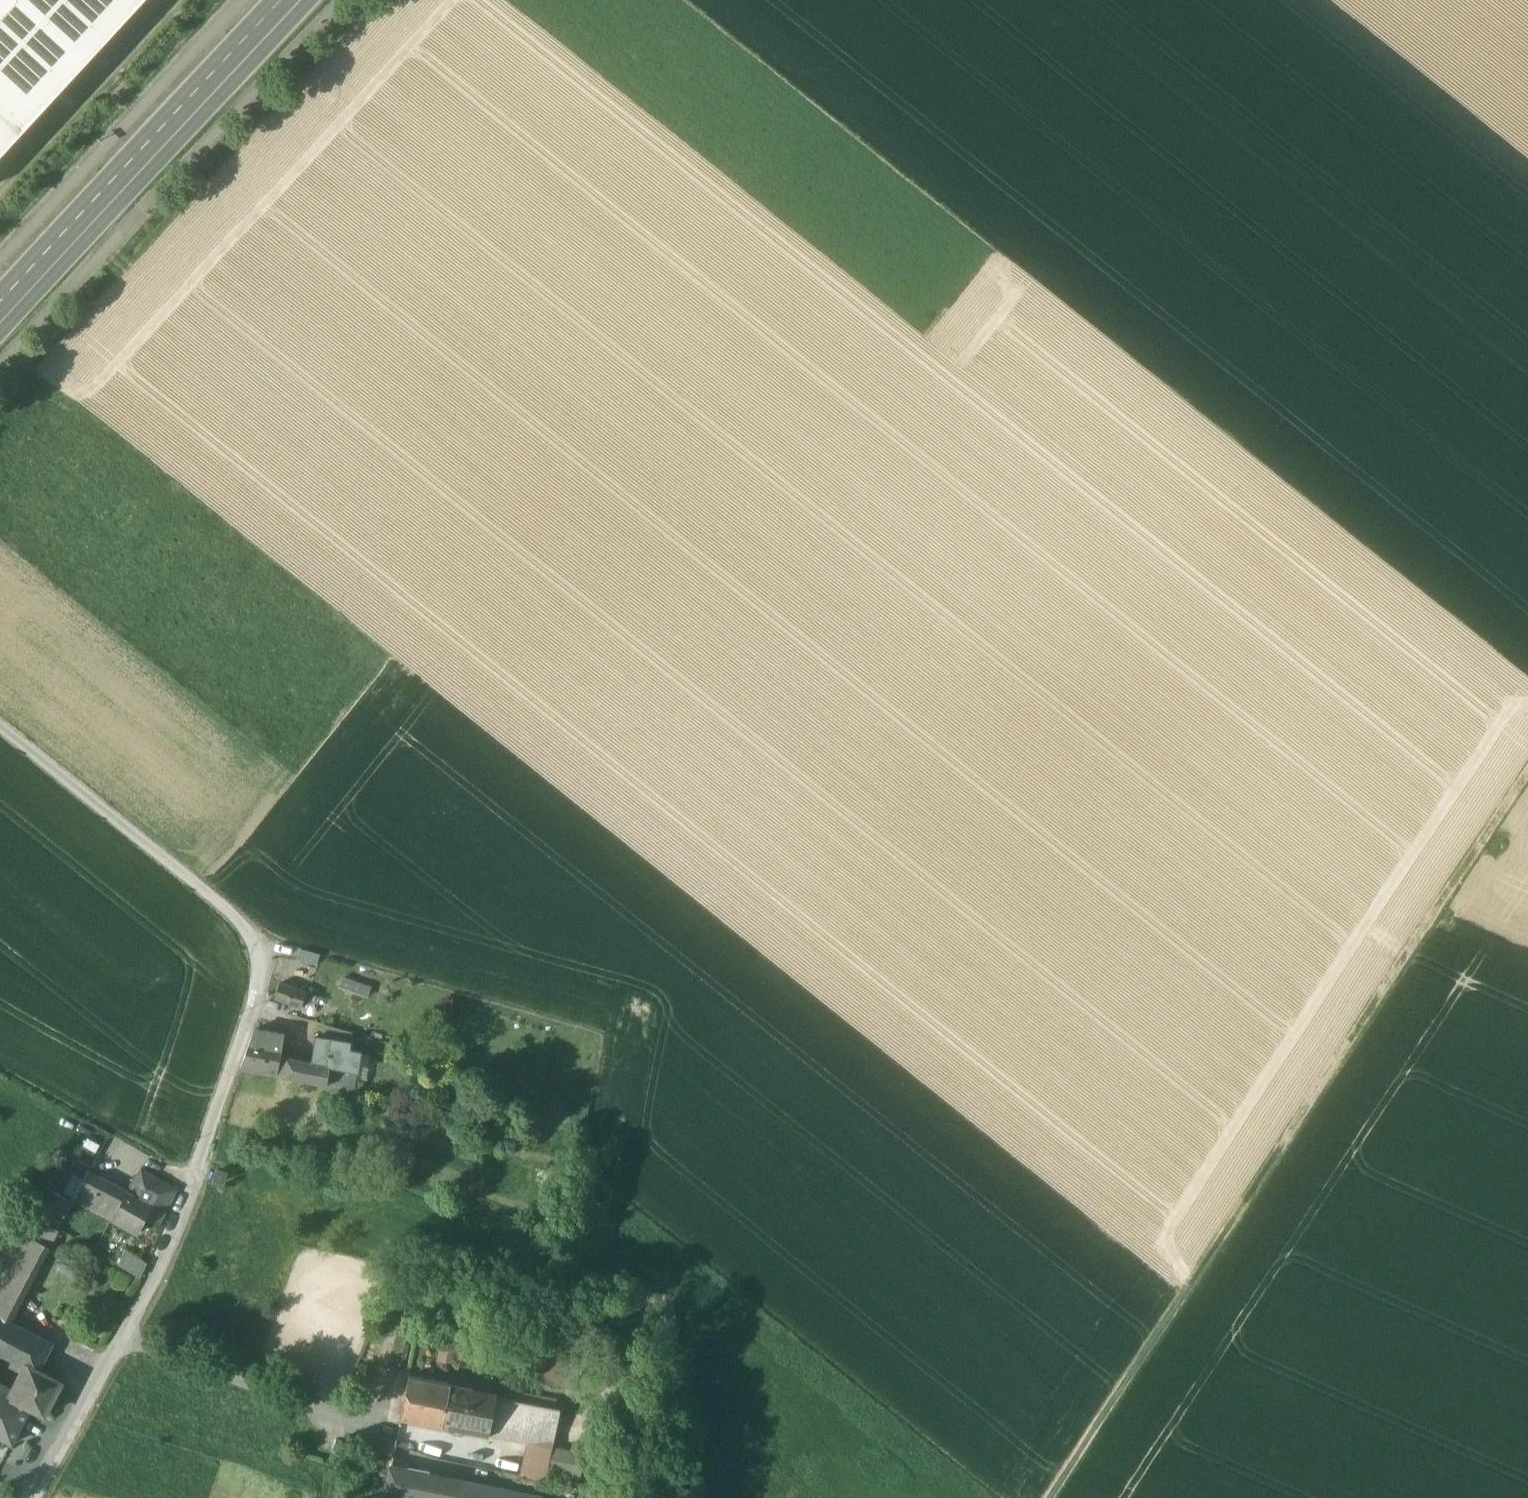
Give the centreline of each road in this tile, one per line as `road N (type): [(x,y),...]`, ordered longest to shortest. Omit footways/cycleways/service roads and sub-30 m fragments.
road 1 (residential): [(34,1497),(157,1274),(244,1041),(261,970),(256,935),(0,727)]
road 2 (track): [(1527,776),(1050,1497)]
road 3 (secondary): [(0,322),(301,0)]

